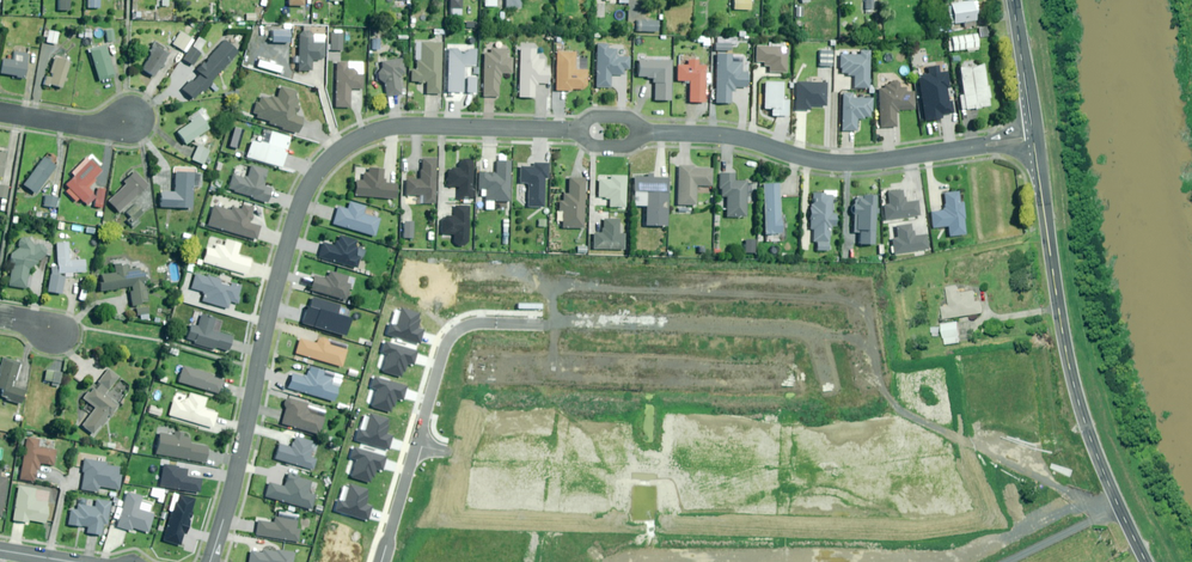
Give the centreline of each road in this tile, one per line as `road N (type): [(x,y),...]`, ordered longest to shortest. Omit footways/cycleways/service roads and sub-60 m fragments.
road 1 (residential): [(211,561),(295,221),(334,156),(386,128),(581,131)]
road 2 (residential): [(416,444),(445,345),(464,327),(798,333),(817,343),(842,464)]
road 3 (residential): [(416,444),(582,470),(842,464)]
road 4 (residential): [(650,132),(739,137),(853,164),(1033,139)]
road 5 (unclassified): [(1033,139),(1070,365),(1108,482)]
road 6 (residential): [(1108,482),(969,553),(861,559)]
road 7 (residential): [(861,559),(626,561)]
road 8 (unclassified): [(1011,0),(1033,139)]
road 9 (residential): [(131,118),(96,127),(0,113)]
road 10 (residential): [(382,561),(416,444)]

